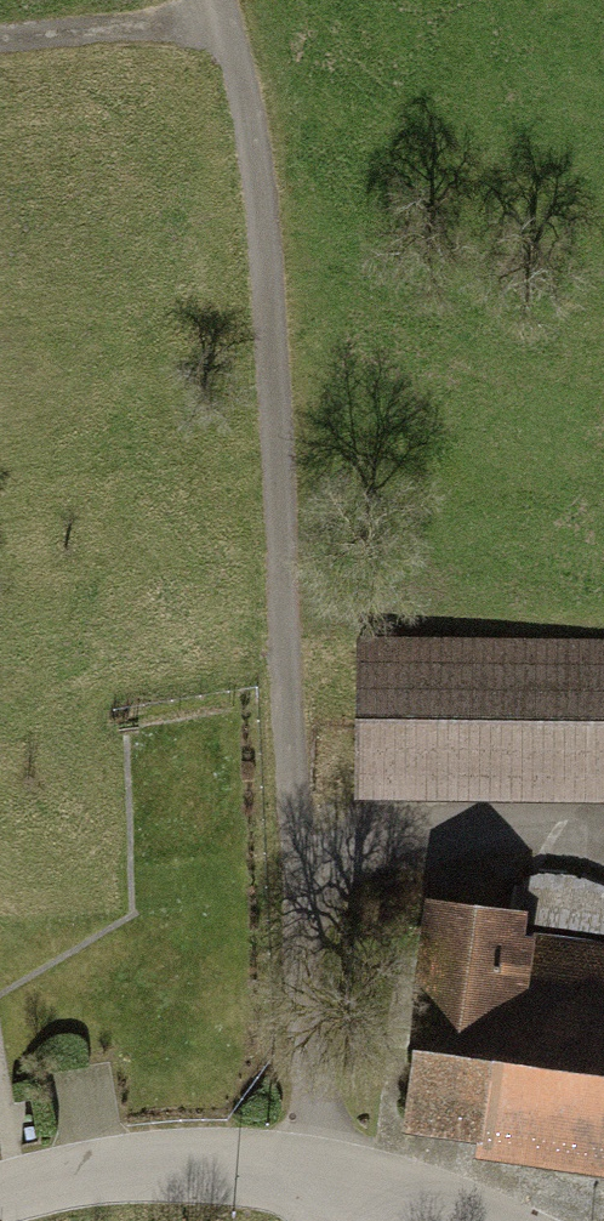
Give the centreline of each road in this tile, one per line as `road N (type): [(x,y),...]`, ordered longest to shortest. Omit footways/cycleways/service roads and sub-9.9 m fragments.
road 1 (track): [(335,1185),(308,1066),(266,186),(218,0)]
road 2 (residential): [(475,1220),(335,1185),(150,1172),(0,1202)]
road 3 (track): [(219,5),(0,38)]

